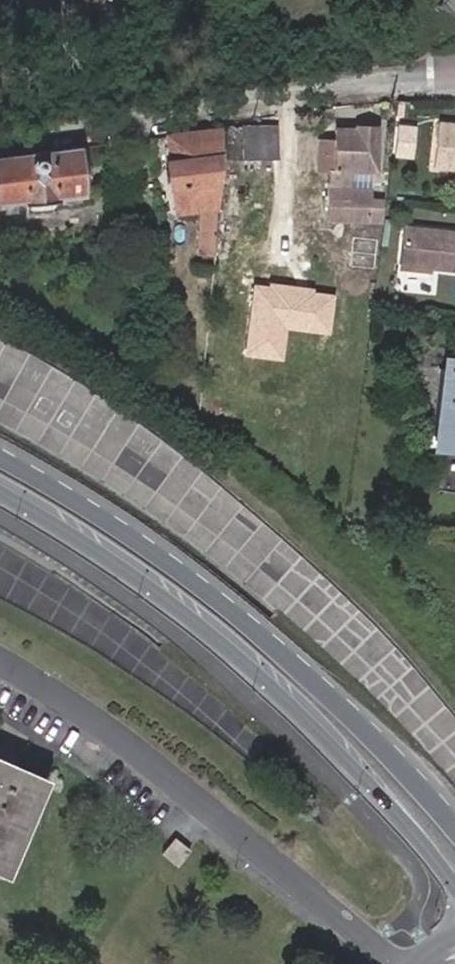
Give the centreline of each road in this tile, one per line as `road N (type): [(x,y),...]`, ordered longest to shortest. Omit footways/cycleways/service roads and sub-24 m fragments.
road 1 (secondary): [(0,495),(152,592),(270,688),(368,783),(454,887)]
road 2 (secondary): [(454,831),(291,662),(170,564),(0,459)]
road 3 (residential): [(0,662),(100,721),(391,963)]
road 4 (residential): [(454,68),(0,125)]

